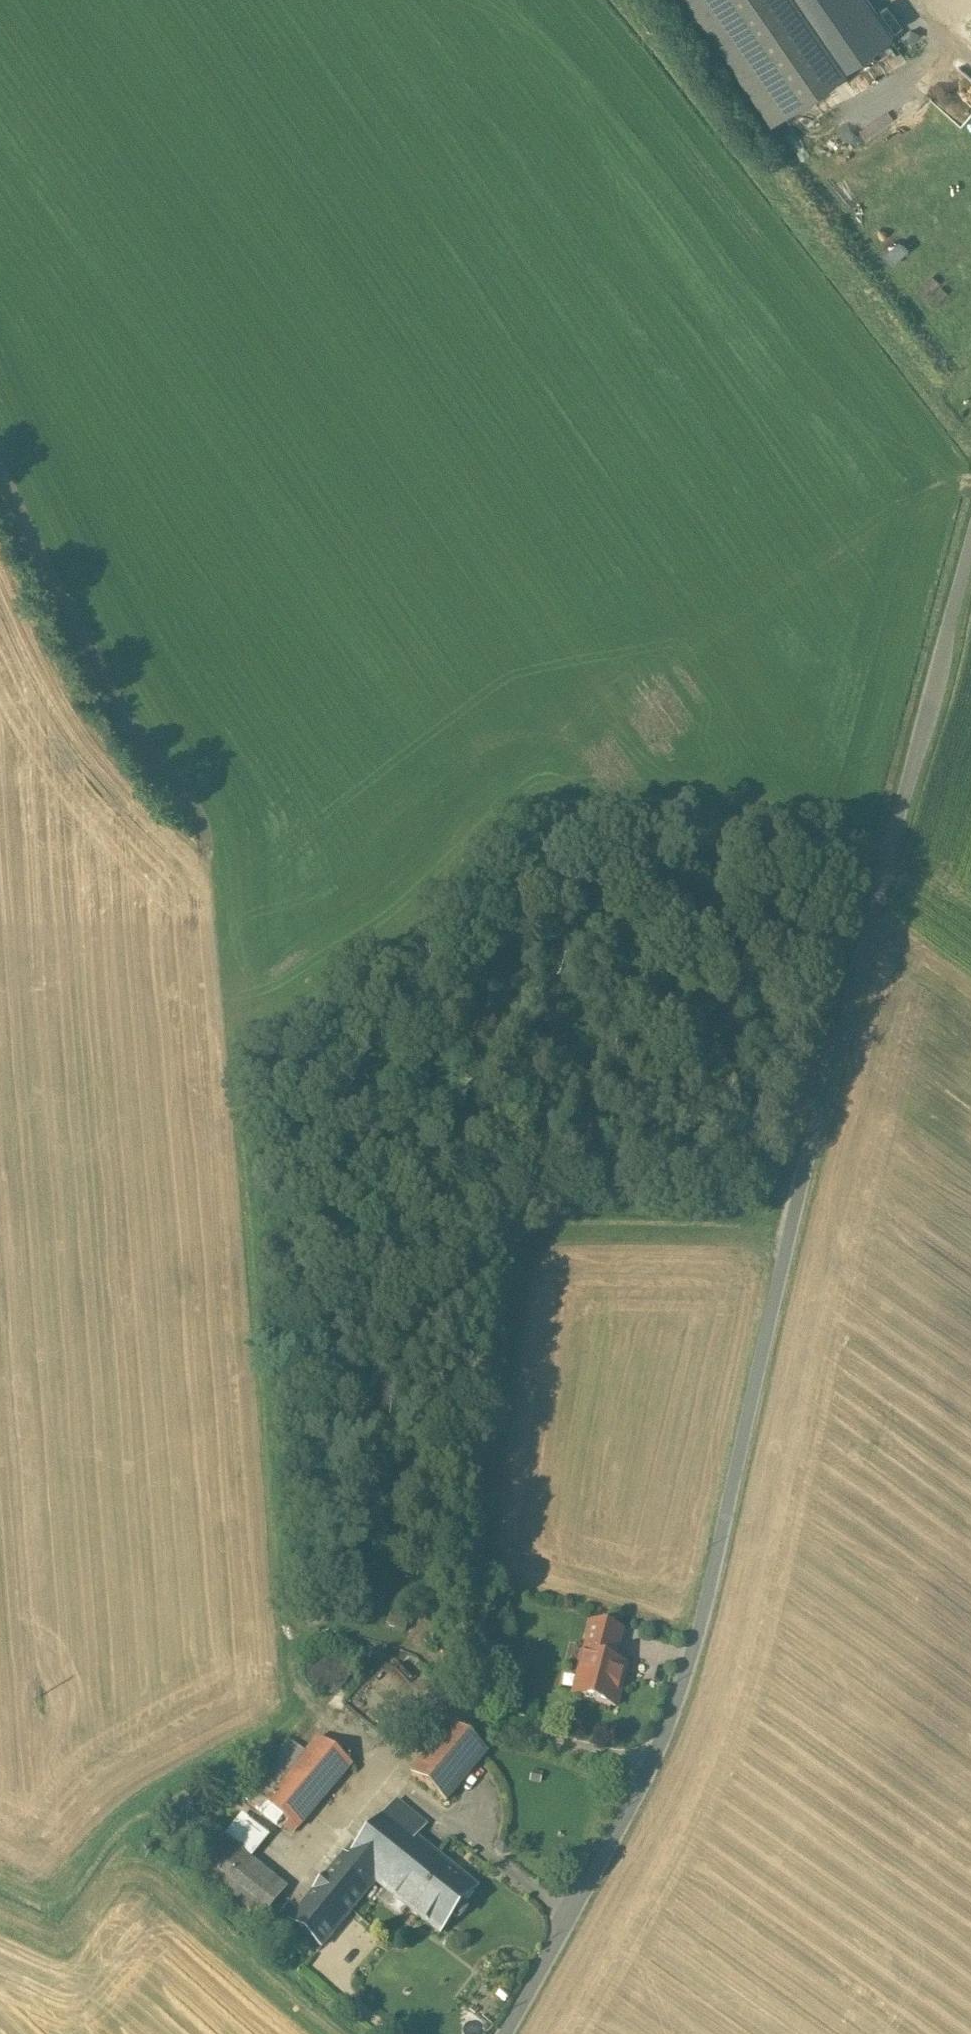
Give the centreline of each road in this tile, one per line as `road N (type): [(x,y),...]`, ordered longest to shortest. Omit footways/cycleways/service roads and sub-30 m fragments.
road 1 (unclassified): [(970,534),(790,1225),(706,1601),(660,1743),(502,2033)]

